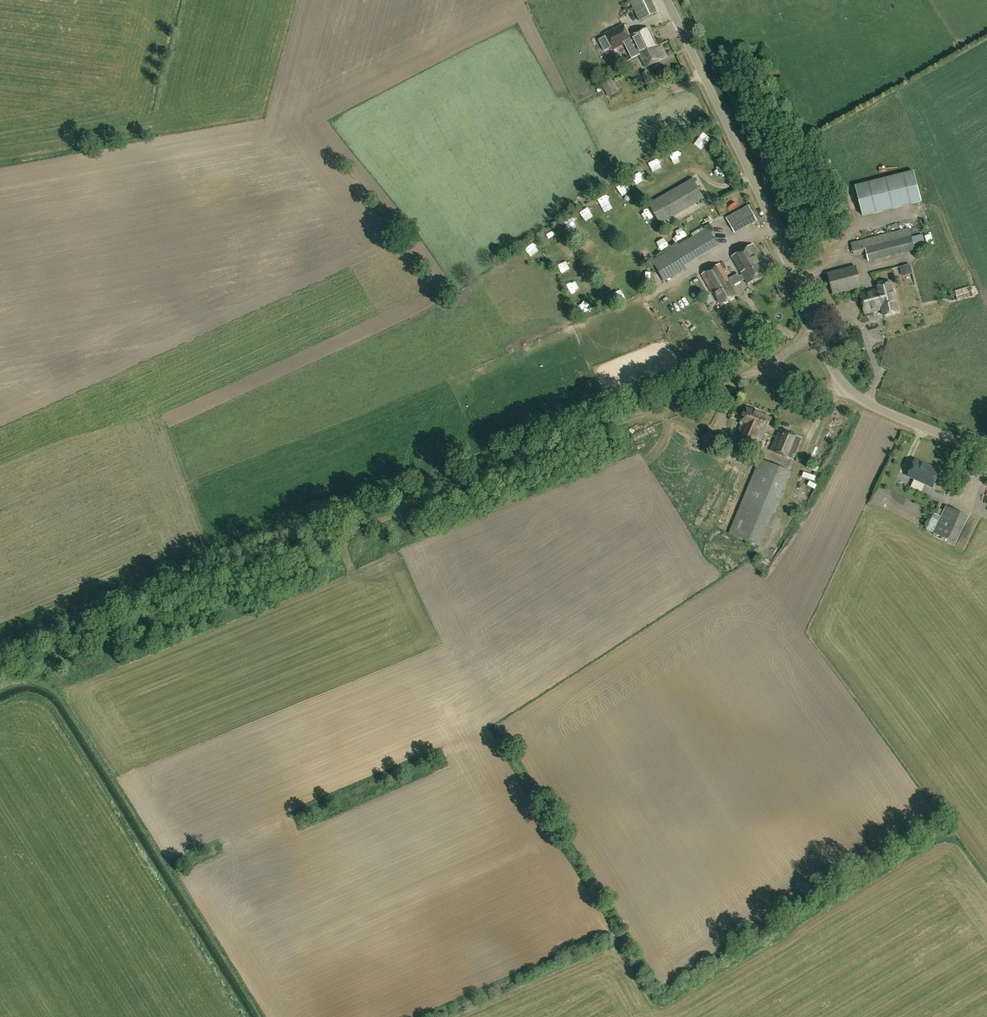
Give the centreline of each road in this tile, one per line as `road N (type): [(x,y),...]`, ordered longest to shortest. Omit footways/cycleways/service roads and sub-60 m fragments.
road 1 (track): [(818,336),(729,381),(50,655)]
road 2 (unclassified): [(986,452),(873,404),(837,372),(669,0)]

